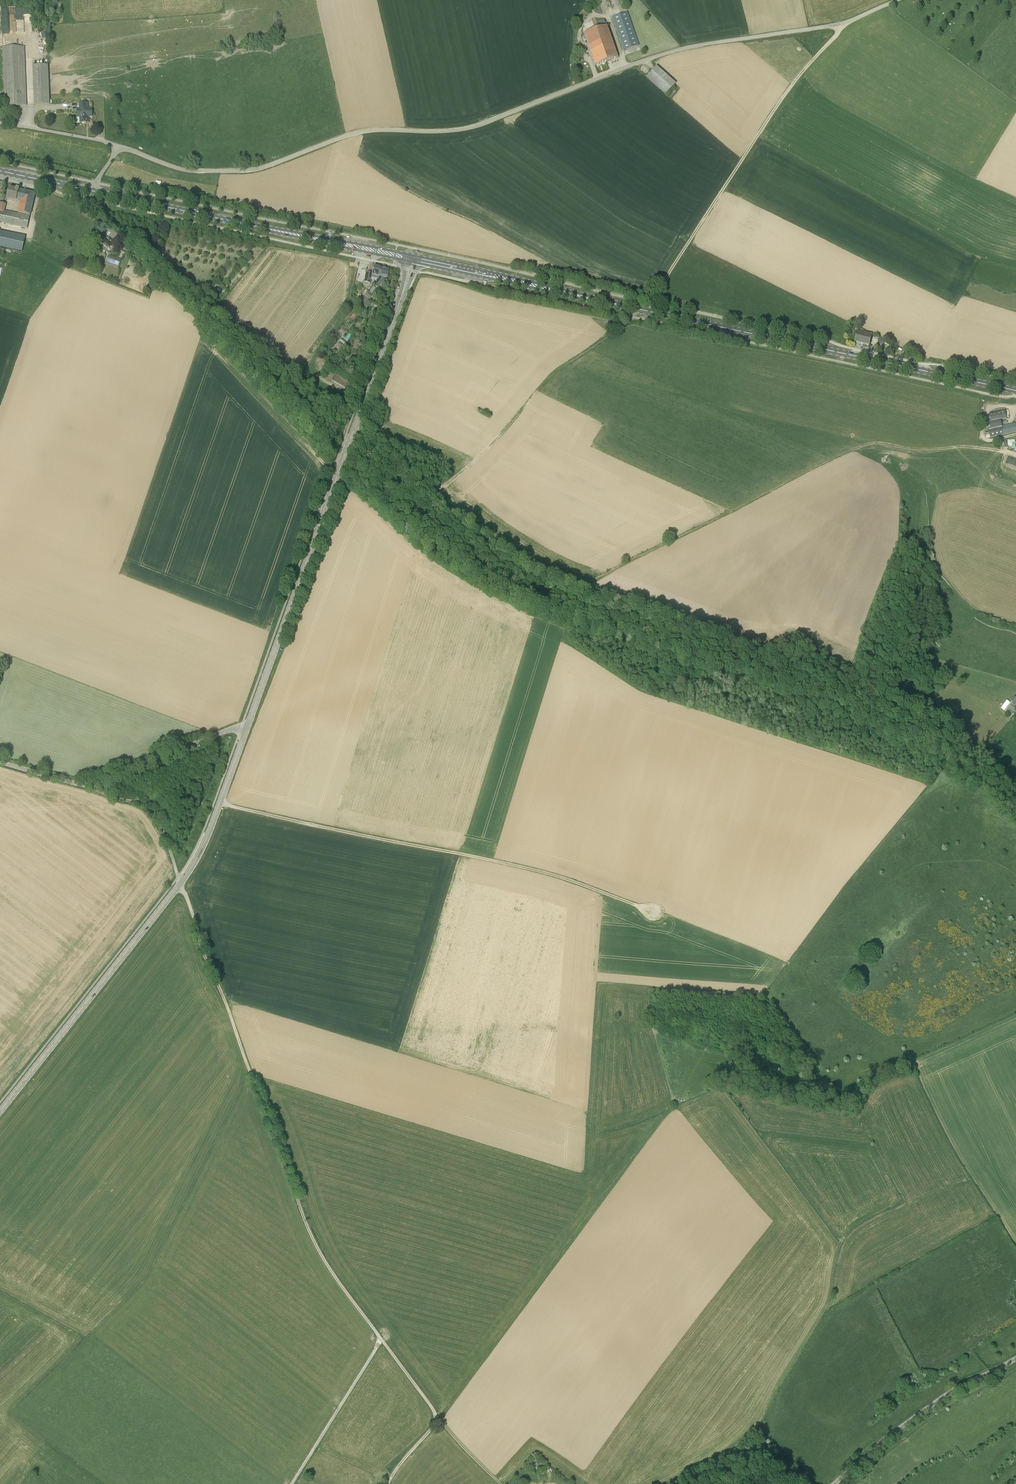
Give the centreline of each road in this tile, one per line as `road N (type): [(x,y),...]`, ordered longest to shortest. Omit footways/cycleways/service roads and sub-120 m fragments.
road 1 (unclassified): [(118,146),(182,170),(255,169),(361,132),(471,127),(666,53),(847,22),(897,0)]
road 2 (track): [(88,784),(146,807),(159,825),(309,1231),(438,1418)]
road 3 (secondary): [(0,1112),(196,859),(246,730)]
road 4 (secondary): [(246,730),(401,299)]
road 5 (track): [(653,911),(537,871),(220,803)]
road 6 (primary): [(1015,391),(597,300)]
road 7 (track): [(962,447),(864,446),(590,583)]
road 8 (track): [(652,304),(787,92),(847,22)]
road 9 (unclassified): [(246,730),(225,731),(88,784),(0,762)]
road 10 (track): [(671,1483),(752,1433),(829,1307)]
road 11 (tertiary): [(836,1483),(951,1393),(1015,1358)]
road 12 (primary): [(289,233),(93,191)]
road 13 (primary): [(597,300),(414,255)]
road 14 (track): [(436,486),(481,454),(573,360)]
road 15 (primary): [(416,263),(597,300)]
road 16 (track): [(382,1340),(291,1483)]
road 17 (track): [(861,1077),(1015,1007)]
road 18 (primary): [(414,255),(289,233)]
road 19 (primary): [(289,233),(408,261)]
road 20 (unclassified): [(0,122),(118,146)]

